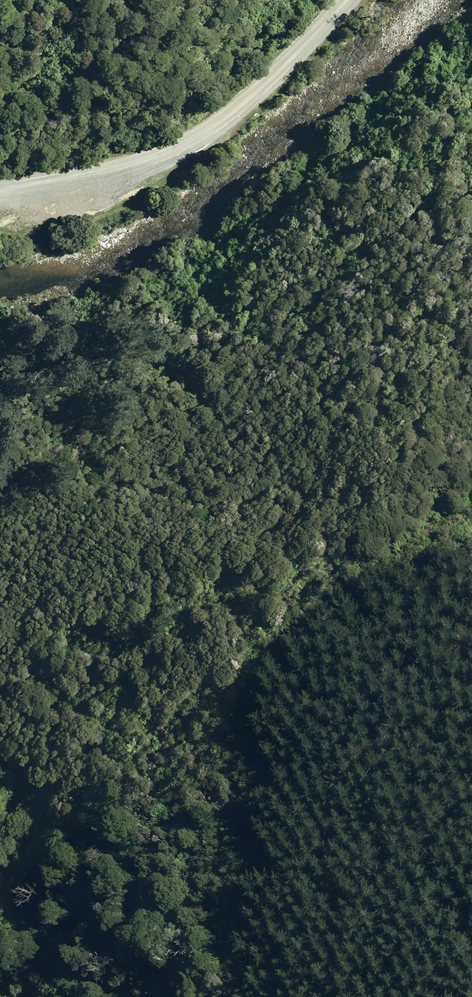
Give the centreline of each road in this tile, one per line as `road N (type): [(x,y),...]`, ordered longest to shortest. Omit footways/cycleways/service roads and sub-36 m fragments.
road 1 (track): [(194,996),(178,908),(94,729),(139,661),(126,604),(114,589),(35,624),(0,652)]
road 2 (track): [(471,208),(419,220),(246,342),(188,371),(111,393),(0,397)]
road 3 (unclassified): [(350,0),(245,103),(182,145),(84,175),(0,189)]
road 4 (track): [(238,0),(197,96),(170,117),(47,134),(0,158)]

